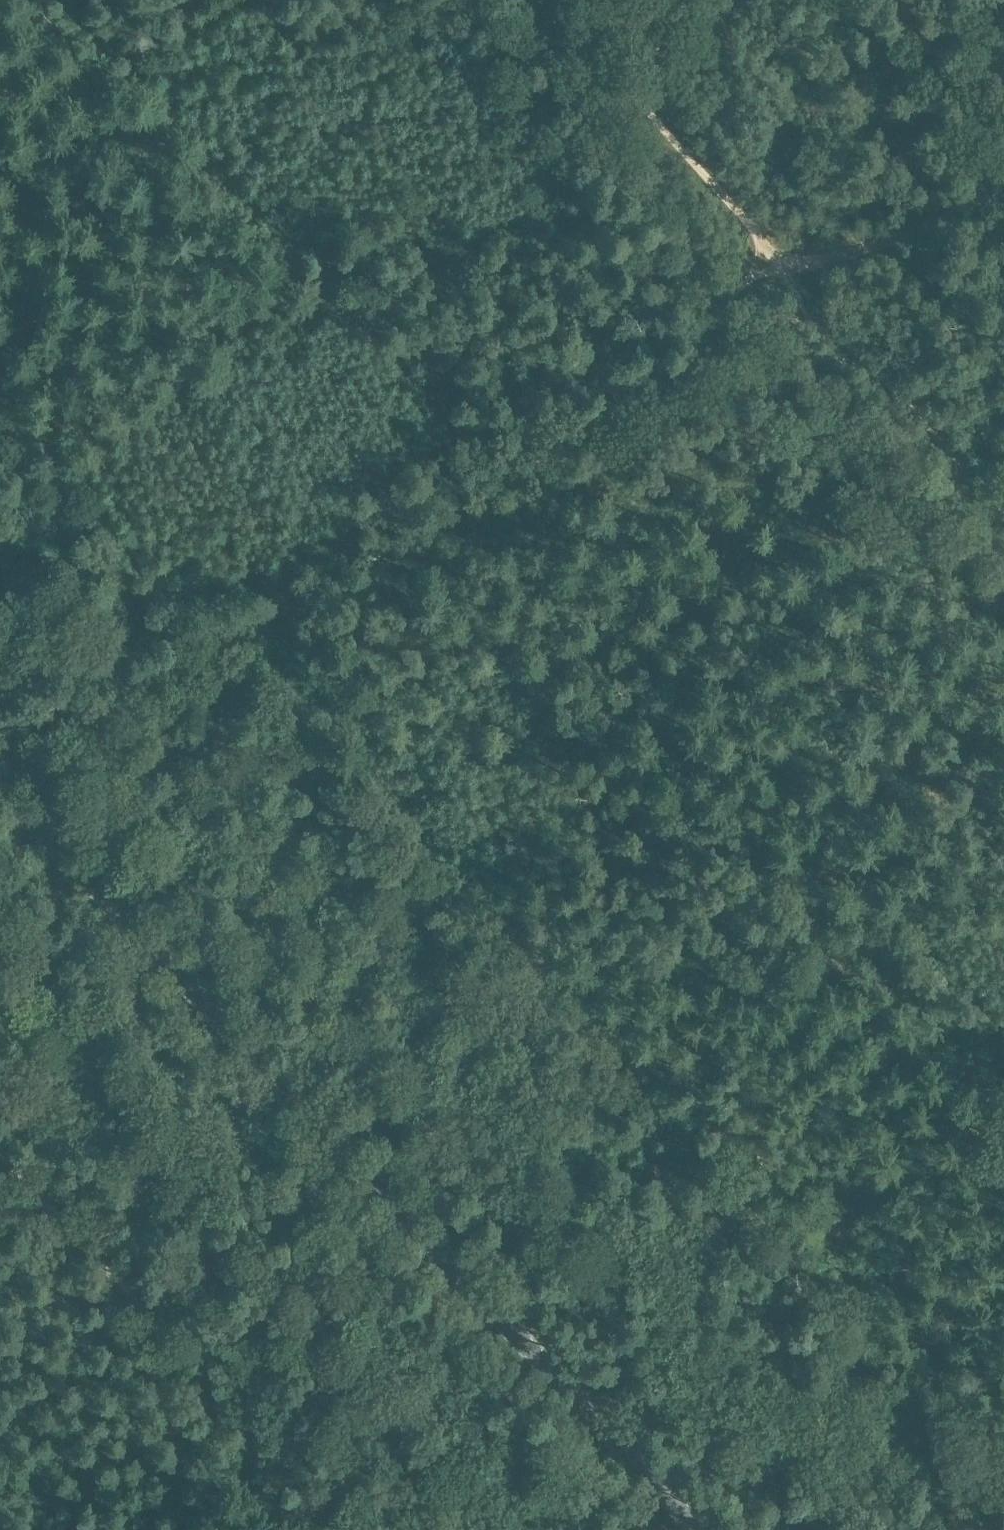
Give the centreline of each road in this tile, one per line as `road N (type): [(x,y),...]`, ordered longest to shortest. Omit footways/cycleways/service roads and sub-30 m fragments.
road 1 (tertiary): [(704,1529),(0,782)]
road 2 (track): [(853,905),(760,950),(530,971),(232,638)]
road 3 (track): [(530,971),(1003,1472)]
road 4 (track): [(54,0),(513,485)]
road 5 (track): [(0,1147),(357,1529)]
road 6 (track): [(778,265),(734,205),(535,0)]
road 7 (track): [(513,485),(652,410),(679,383),(726,294),(778,265)]
road 8 (track): [(778,265),(813,326),(851,346),(1003,507)]
road 9 (track): [(232,638),(513,485)]
road 10 (track): [(1003,181),(895,236),(809,264),(778,265)]
road 11 (track): [(1003,1037),(880,913),(853,905)]
road 12 (track): [(1003,789),(853,905)]
road 13 (track): [(232,638),(84,734)]

